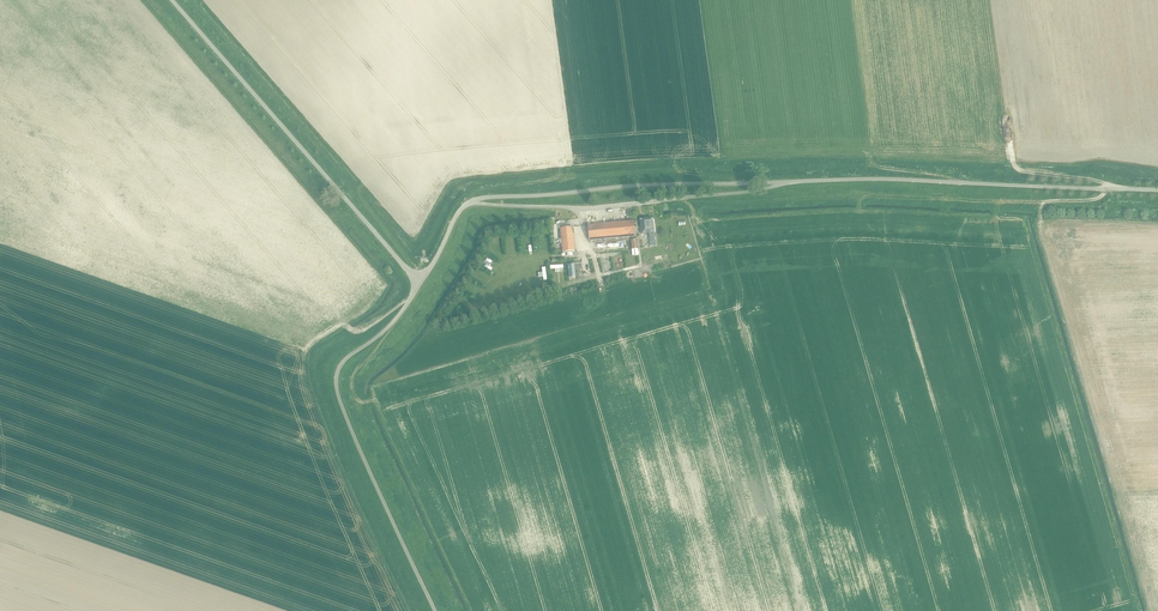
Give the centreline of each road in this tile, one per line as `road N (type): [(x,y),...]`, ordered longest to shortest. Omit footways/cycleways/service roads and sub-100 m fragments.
road 1 (unclassified): [(420,284),(457,213),(486,198),(857,179),(1157,191)]
road 2 (unclassified): [(435,610),(336,390),(346,360),(387,328),(420,284)]
road 3 (unclassified): [(420,284),(172,0)]

